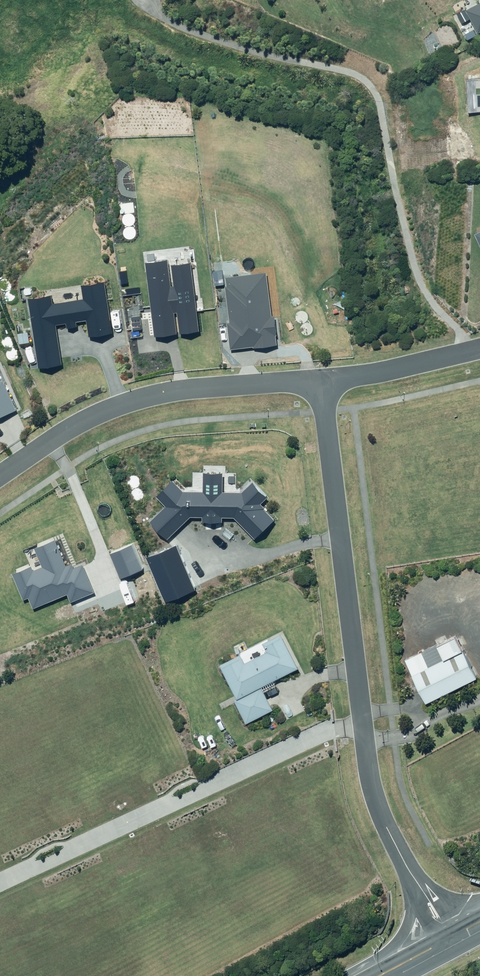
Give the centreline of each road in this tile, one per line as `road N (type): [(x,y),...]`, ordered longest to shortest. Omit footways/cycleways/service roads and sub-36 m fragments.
road 1 (track): [(472,346),(424,294),(412,263),(369,86),(337,70),(194,35),(165,21),(148,0)]
road 2 (residential): [(406,870),(368,780),(320,381)]
road 3 (residential): [(0,466),(125,396),(320,381)]
road 4 (residential): [(320,381),(479,344)]
road 5 (primary): [(345,975),(402,934),(406,870)]

